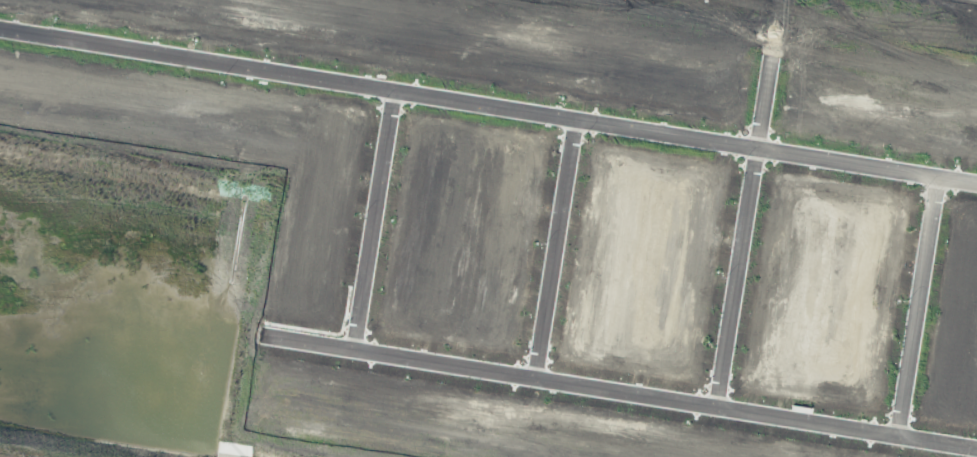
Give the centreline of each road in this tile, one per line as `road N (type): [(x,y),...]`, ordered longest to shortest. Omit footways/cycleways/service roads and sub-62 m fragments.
road 1 (residential): [(976,185),(0,32)]
road 2 (residential): [(262,336),(976,449)]
road 3 (residential): [(768,58),(713,407)]
road 4 (residential): [(896,437),(935,178)]
road 5 (residential): [(393,93),(351,350)]
road 6 (residential): [(574,122),(532,379)]

